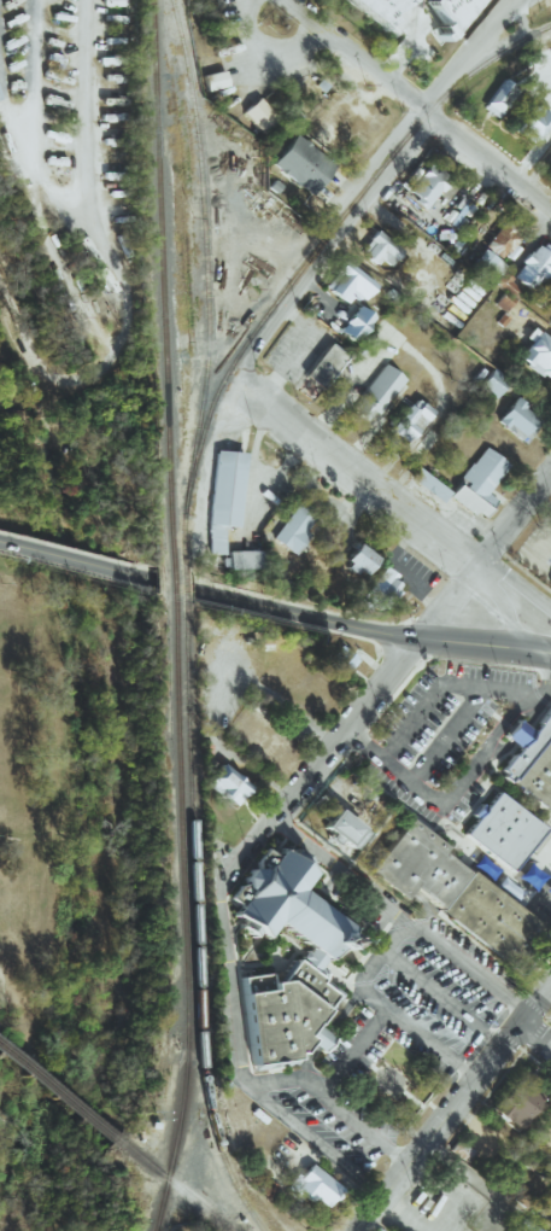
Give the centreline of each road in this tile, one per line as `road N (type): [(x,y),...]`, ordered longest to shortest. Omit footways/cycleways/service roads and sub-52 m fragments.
road 1 (residential): [(266,825),(550,465)]
road 2 (residential): [(229,390),(246,356),(427,124)]
road 3 (residential): [(297,19),(550,224)]
road 4 (residential): [(351,1230),(550,979)]
road 5 (residential): [(468,573),(229,390)]
road 6 (secondary): [(328,622),(550,650)]
road 7 (secondary): [(134,576),(328,622)]
road 8 (residential): [(412,112),(320,228)]
road 9 (residential): [(382,912),(266,825)]
road 10 (residential): [(412,112),(506,6)]
road 11 (secondary): [(0,543),(134,576)]

